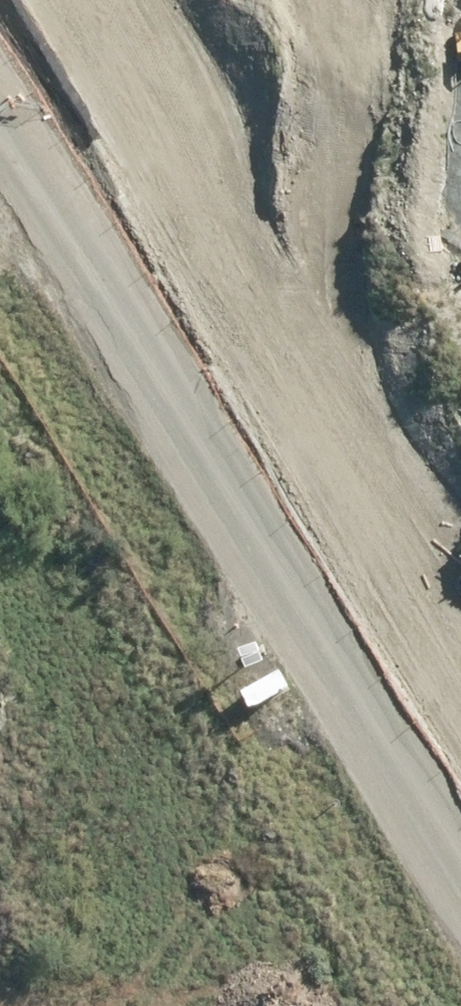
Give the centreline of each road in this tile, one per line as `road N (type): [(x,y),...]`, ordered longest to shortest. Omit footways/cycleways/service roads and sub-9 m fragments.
road 1 (secondary): [(460,932),(0,201)]
road 2 (secondary): [(21,0),(460,690)]

